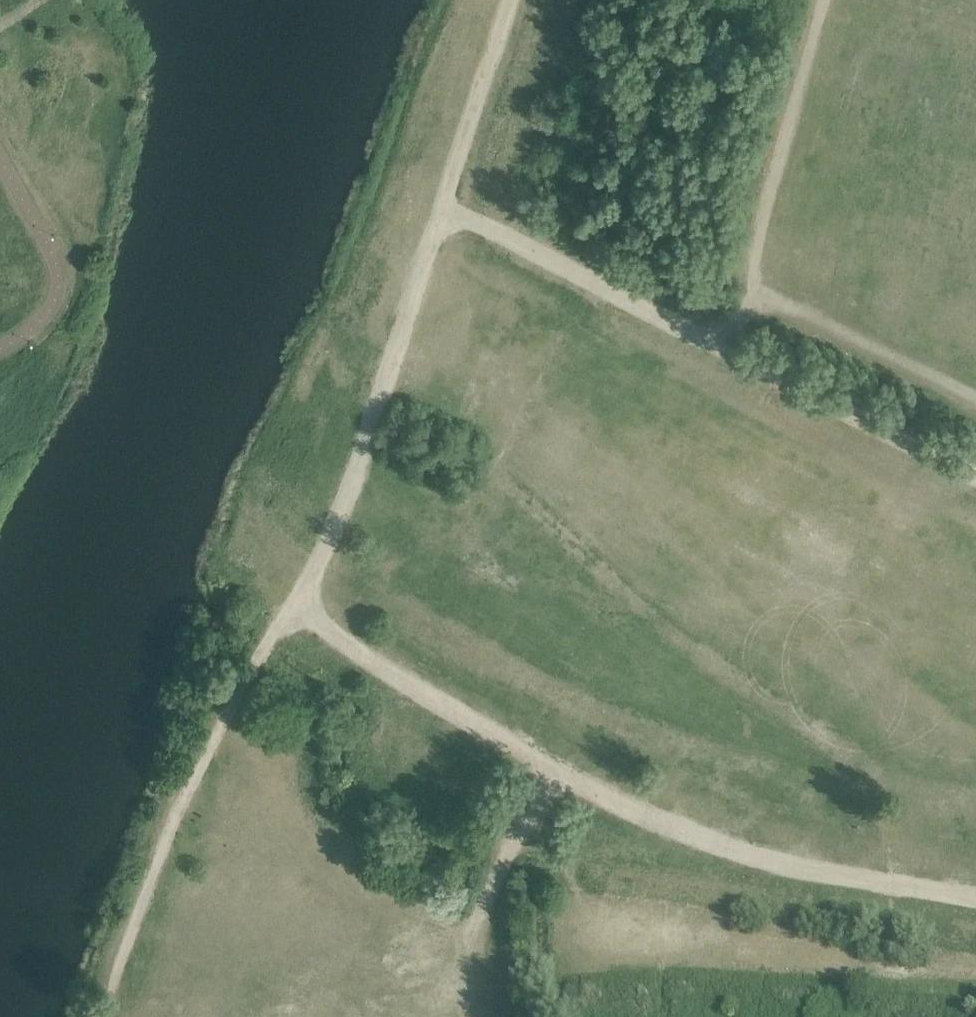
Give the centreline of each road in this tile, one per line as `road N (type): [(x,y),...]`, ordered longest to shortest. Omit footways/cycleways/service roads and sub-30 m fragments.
road 1 (track): [(512,0),(438,214),(361,488),(209,746),(97,1016)]
road 2 (track): [(438,214),(474,223),(722,342),(975,473)]
road 3 (track): [(823,0),(722,342)]
road 4 (track): [(549,775),(476,916),(483,1016)]
road 5 (track): [(744,286),(975,397)]

